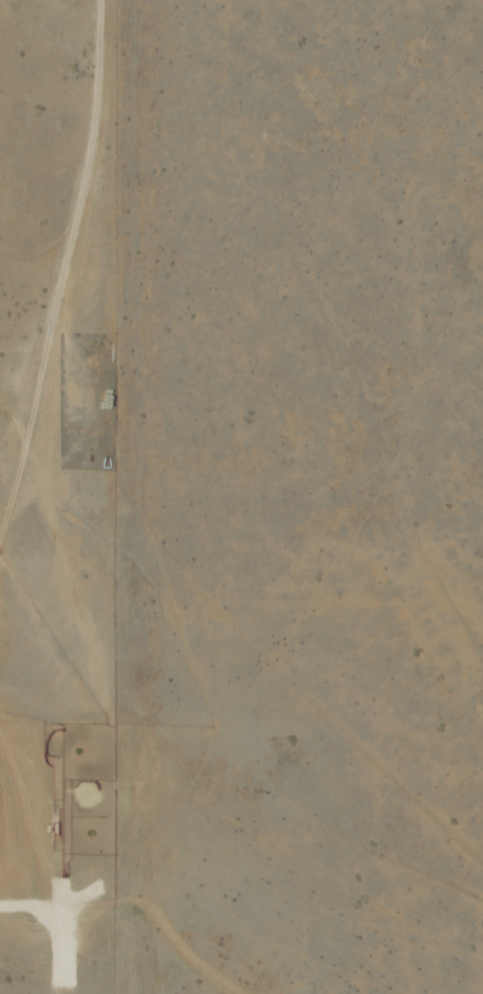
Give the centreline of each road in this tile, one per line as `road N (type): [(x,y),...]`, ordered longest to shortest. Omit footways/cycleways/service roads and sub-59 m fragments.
road 1 (residential): [(144,993),(0,937)]

